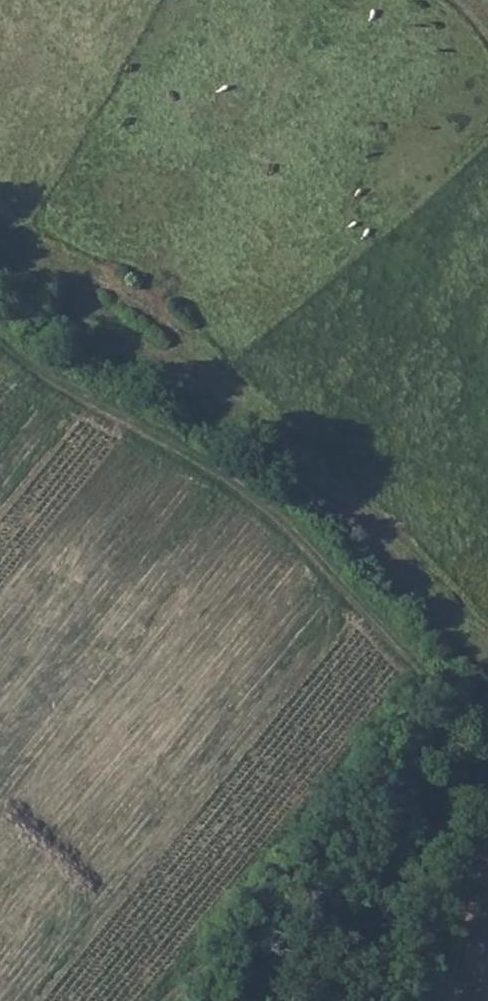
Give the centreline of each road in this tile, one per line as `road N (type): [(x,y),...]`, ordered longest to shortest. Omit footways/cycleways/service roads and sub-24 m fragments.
road 1 (track): [(0,336),(30,371),(245,497),(443,697),(481,766)]
road 2 (track): [(165,1000),(425,780),(481,766)]

